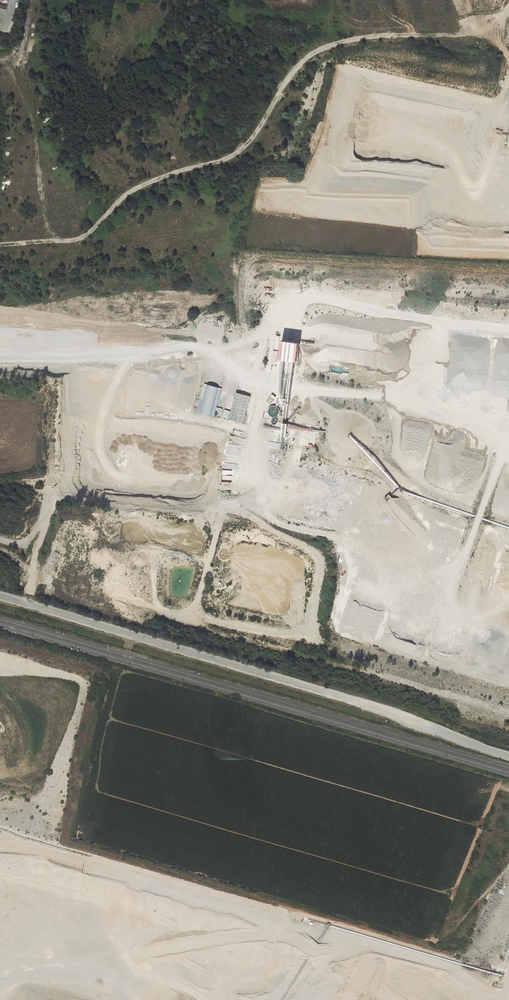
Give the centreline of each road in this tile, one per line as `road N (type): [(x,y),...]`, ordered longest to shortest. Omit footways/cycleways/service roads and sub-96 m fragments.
road 1 (track): [(0,609),(466,741)]

